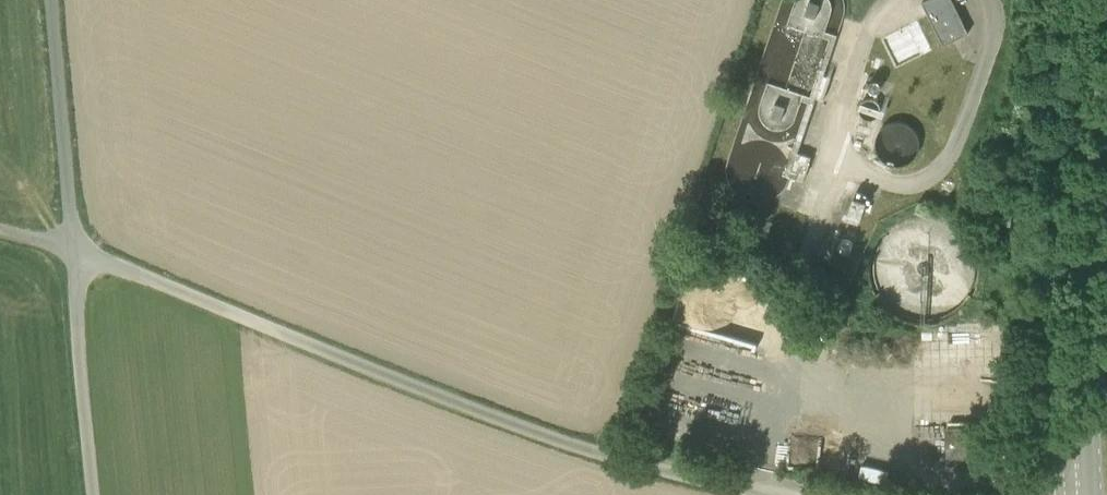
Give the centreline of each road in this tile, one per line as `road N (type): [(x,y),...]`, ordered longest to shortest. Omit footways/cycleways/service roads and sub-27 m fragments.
road 1 (unclassified): [(768,494),(478,412),(74,250)]
road 2 (secondary): [(1098,494),(1092,371),(1106,229)]
road 3 (unclassified): [(49,0),(74,250)]
road 4 (unclassified): [(74,250),(90,494)]

